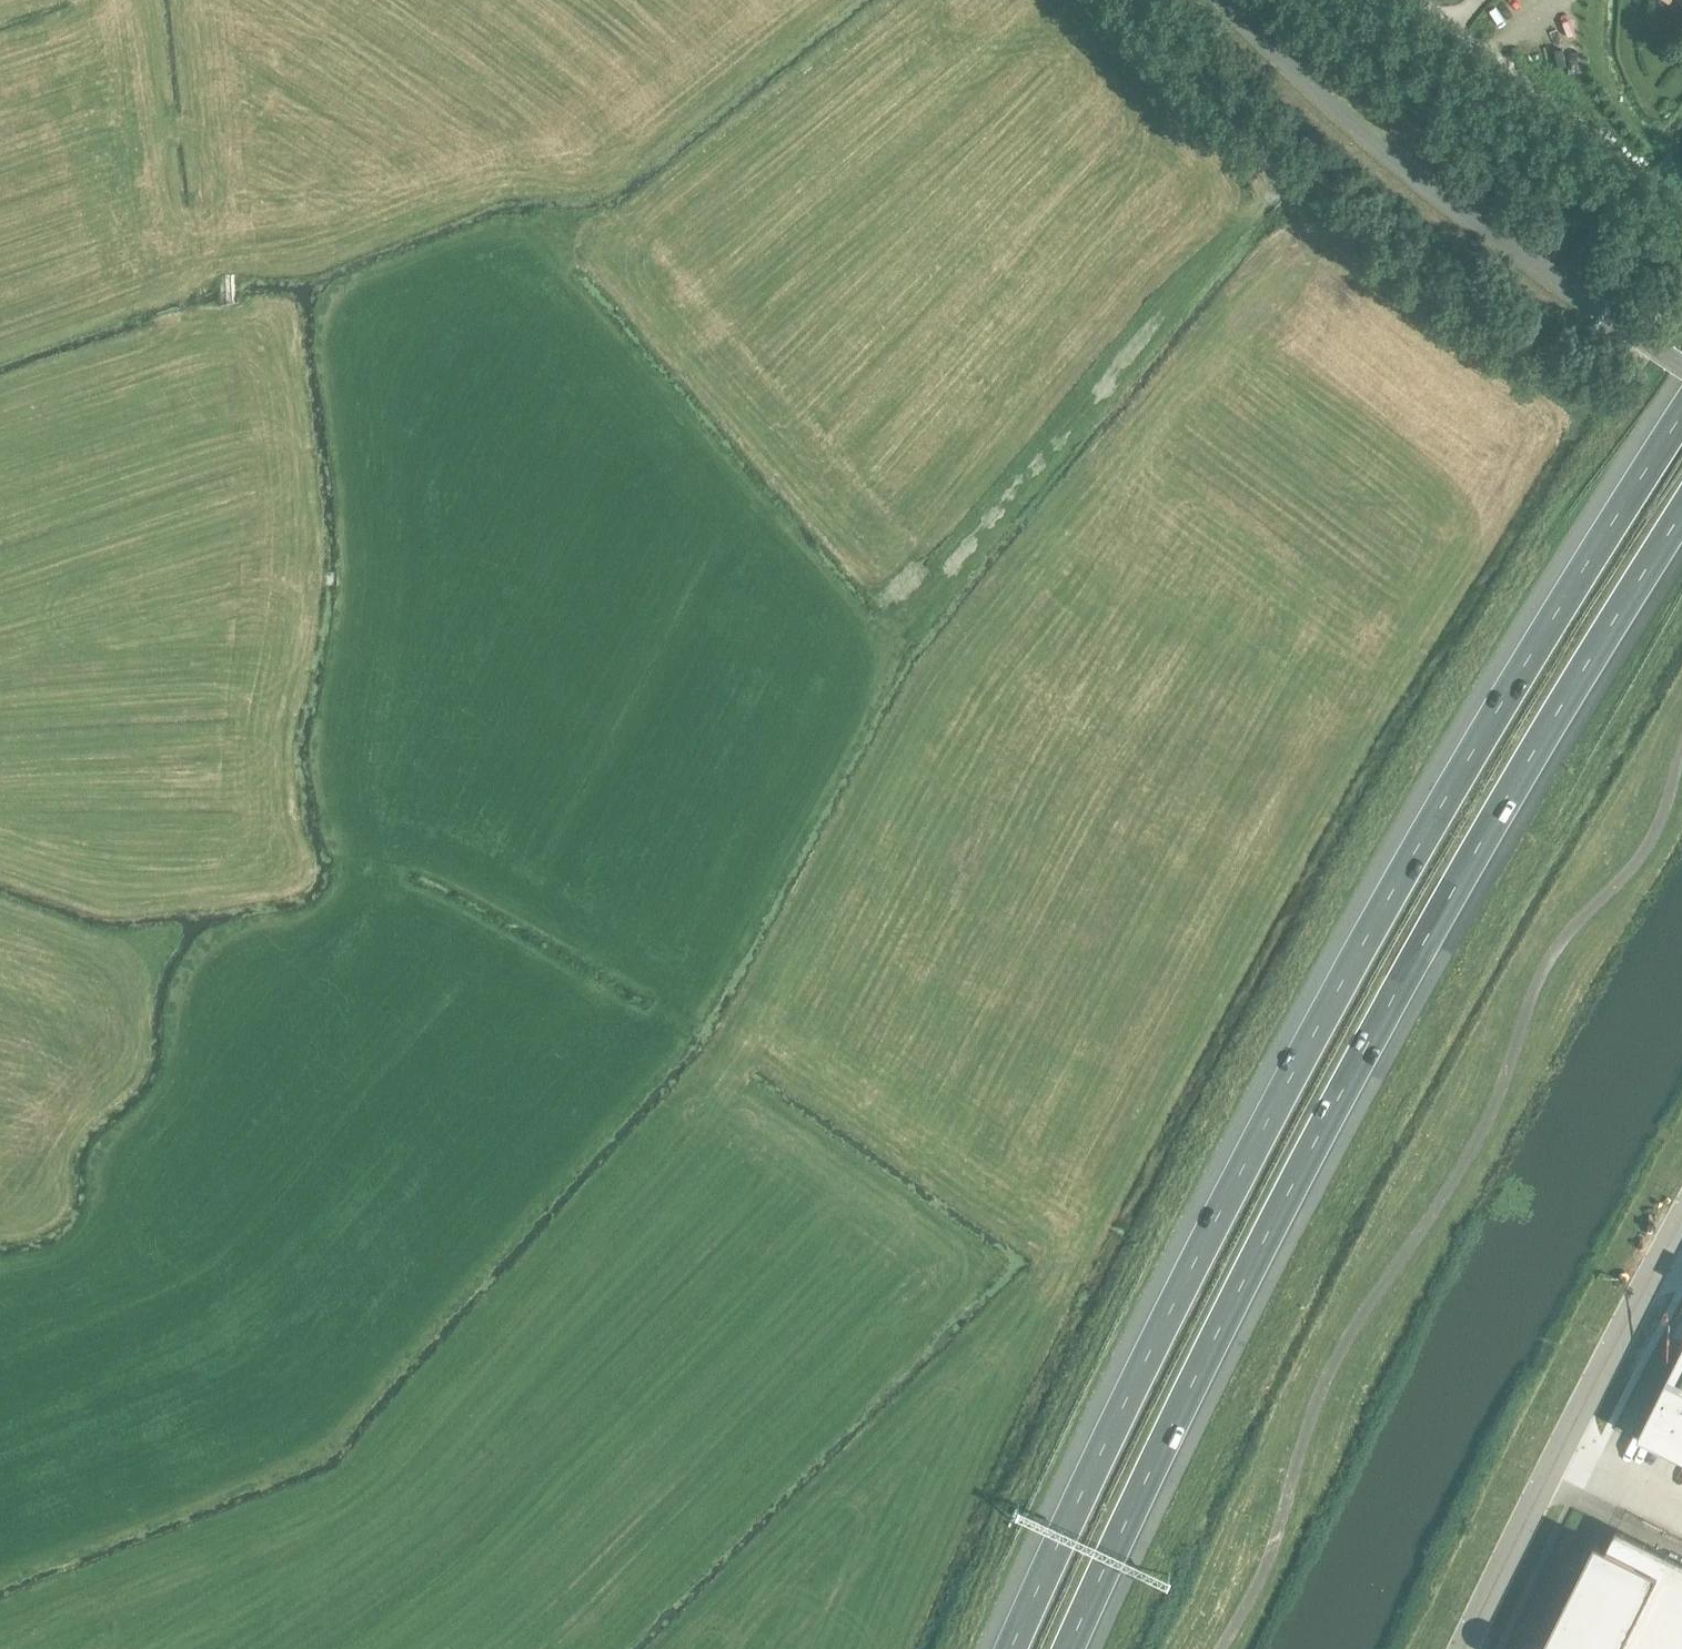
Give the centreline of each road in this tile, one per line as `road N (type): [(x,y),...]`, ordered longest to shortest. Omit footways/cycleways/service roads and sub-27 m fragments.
road 1 (motorway): [(1681,412),(1424,826),(1223,1203),(1037,1568),(1005,1648)]
road 2 (motorway): [(1070,1648),(1189,1388),(1377,1027),(1681,515)]
road 3 (unclassified): [(1681,363),(1539,273),(1390,159),(1223,0)]
road 4 (unclassified): [(1681,1226),(1575,1419),(1464,1648)]
road 5 (track): [(1132,0),(1274,169),(1279,199),(1265,213)]

